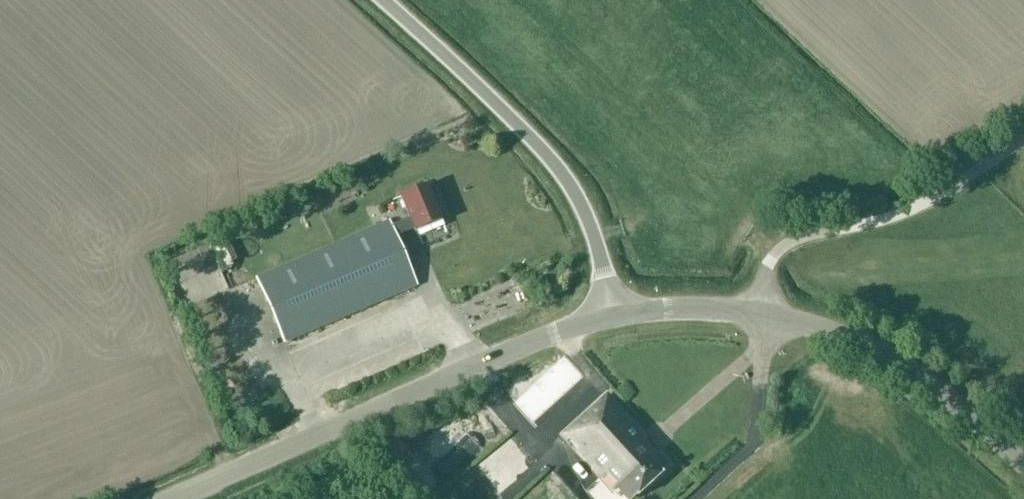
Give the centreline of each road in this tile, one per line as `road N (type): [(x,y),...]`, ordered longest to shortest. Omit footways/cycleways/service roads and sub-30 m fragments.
road 1 (unclassified): [(170,498),(609,314)]
road 2 (unclassified): [(609,314),(592,233),(561,175),(383,0)]
road 3 (unclassified): [(756,315),(767,266),(783,246),(907,211),(1023,139)]
road 4 (unclassified): [(1023,467),(904,366),(822,327),(756,315)]
road 5 (unclassified): [(756,315),(704,307),(609,314)]

